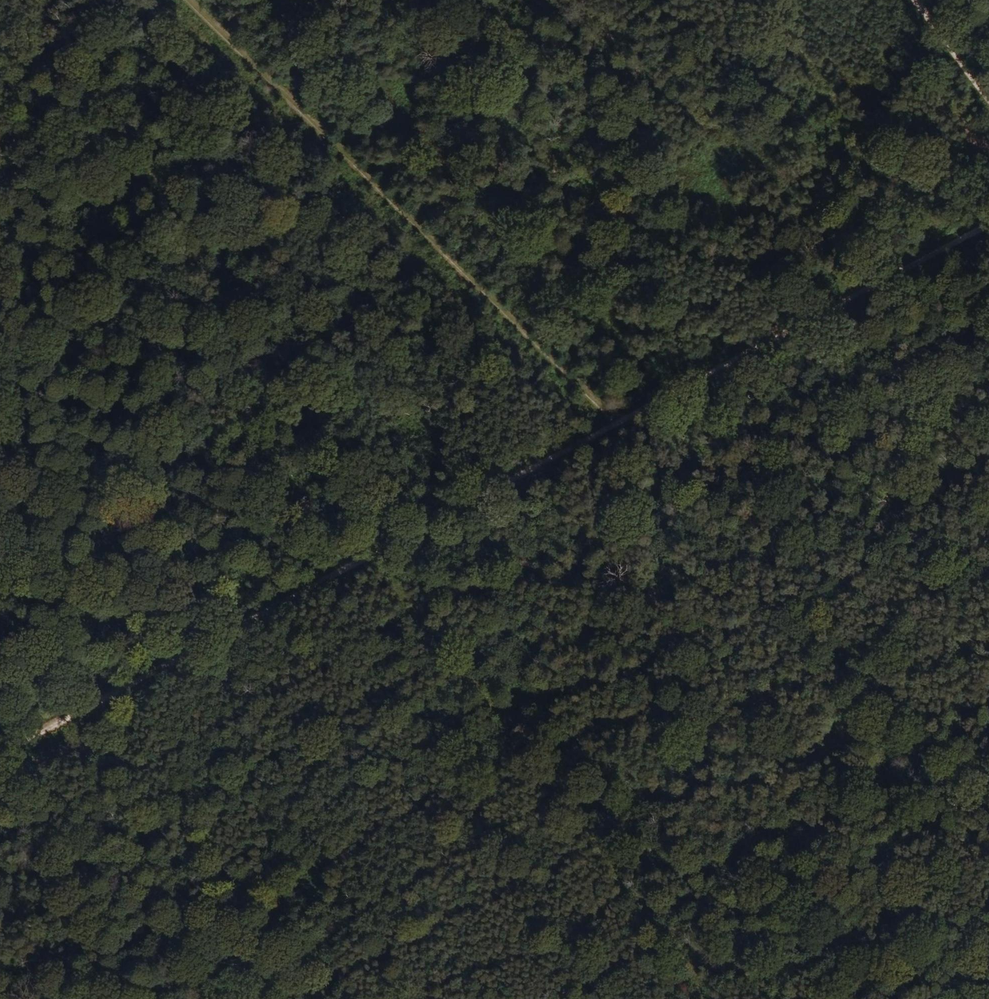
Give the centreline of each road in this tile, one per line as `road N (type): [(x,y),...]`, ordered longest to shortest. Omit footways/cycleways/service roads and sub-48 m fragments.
road 1 (track): [(0,755),(988,227)]
road 2 (track): [(0,143),(61,0)]
road 3 (track): [(912,0),(988,104)]

